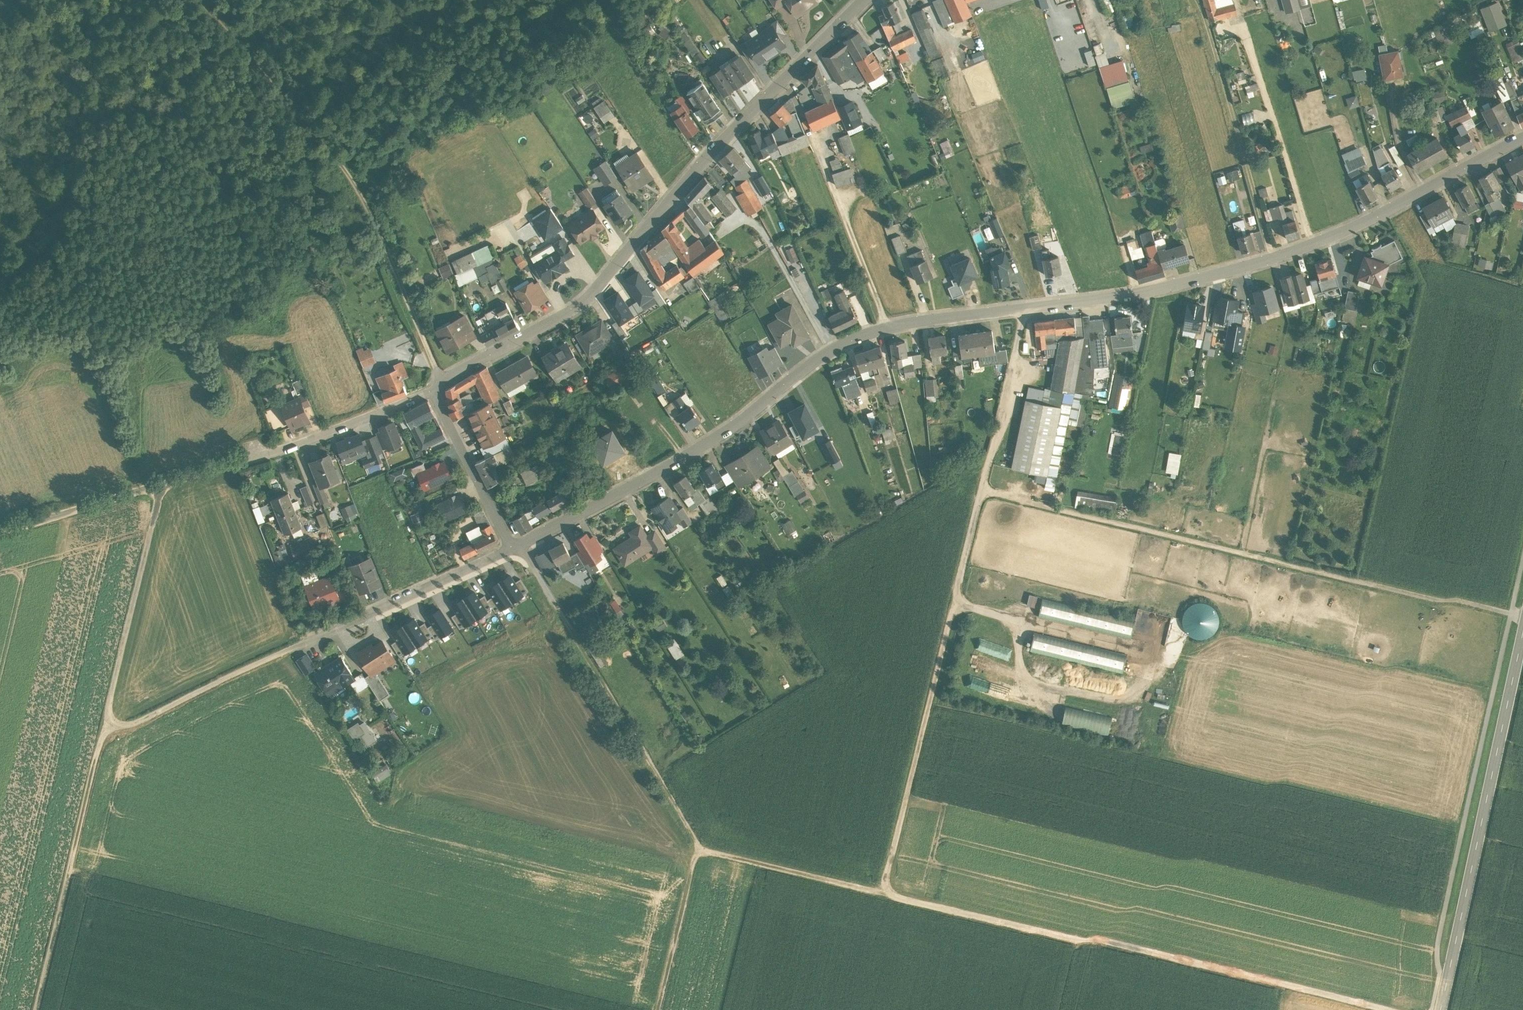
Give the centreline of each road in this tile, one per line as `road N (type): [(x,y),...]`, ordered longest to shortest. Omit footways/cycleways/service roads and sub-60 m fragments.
road 1 (residential): [(512,546),(695,449),(864,332),(1141,290),(1234,268),(1372,216),(1522,135)]
road 2 (track): [(700,846),(884,888),(1025,306)]
road 3 (residential): [(433,390),(579,305),(724,138),(862,0)]
road 4 (track): [(1522,617),(982,487)]
road 5 (track): [(34,1009),(161,486)]
road 6 (track): [(884,888),(1378,1009)]
road 7 (track): [(443,380),(351,179),(199,0)]
road 8 (tertiary): [(1440,1009),(1522,634)]
road 9 (track): [(522,543),(700,846)]
road 10 (residential): [(304,640),(512,546)]
road 11 (residential): [(433,390),(224,468)]
road 12 (track): [(105,722),(148,714),(304,640)]
road 13 (residential): [(512,546),(433,390)]
road 14 (track): [(161,486),(0,535)]
road 15 (track): [(660,1009),(700,846)]

